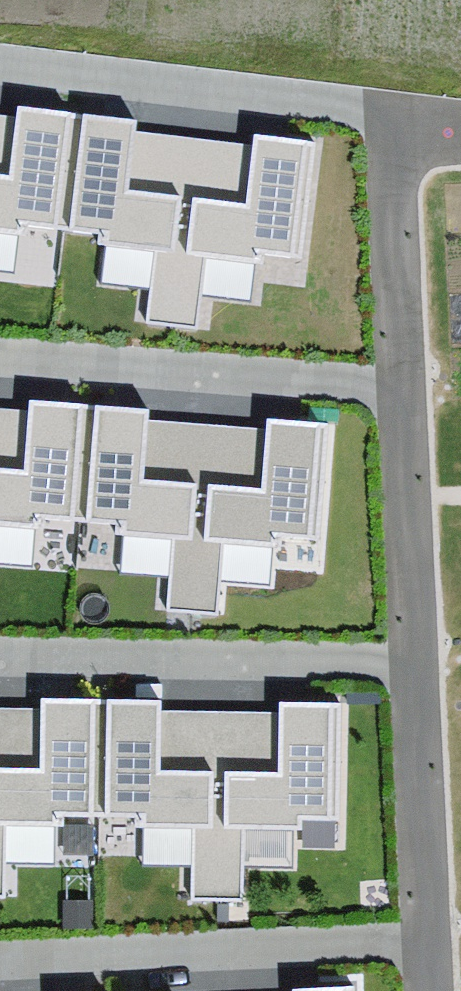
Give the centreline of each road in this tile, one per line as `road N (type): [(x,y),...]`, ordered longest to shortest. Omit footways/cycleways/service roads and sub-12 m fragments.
road 1 (residential): [(433,990),(389,112),(0,61)]

